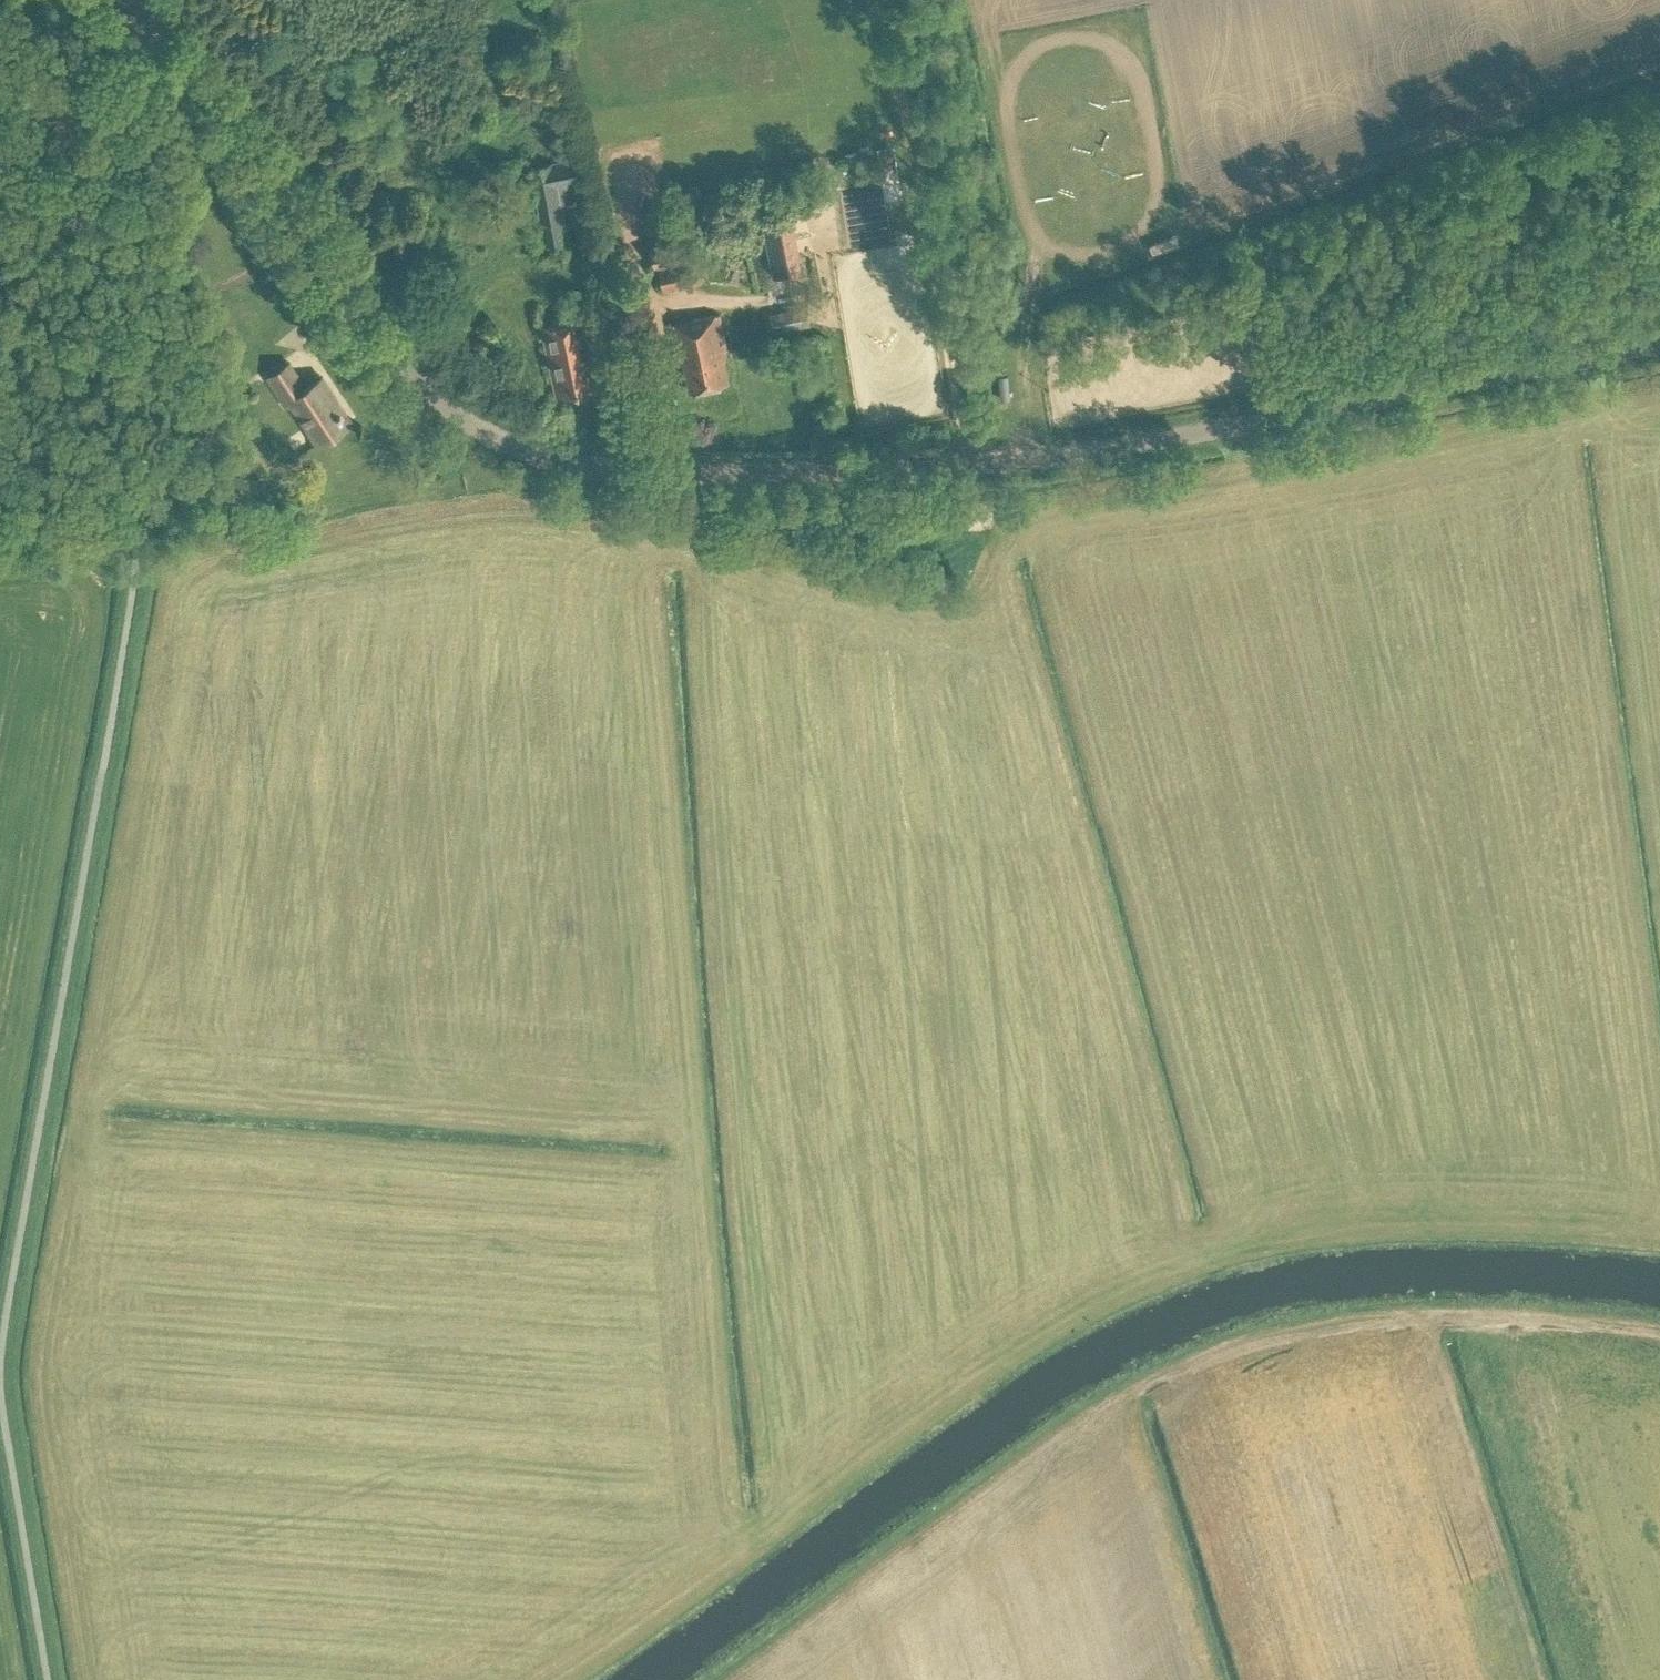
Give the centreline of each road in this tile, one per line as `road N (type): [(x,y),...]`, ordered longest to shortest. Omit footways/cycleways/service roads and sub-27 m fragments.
road 1 (unclassified): [(1659,343),(1114,452),(771,478),(595,474),(502,439),(408,356),(212,79),(173,42),(108,0)]

